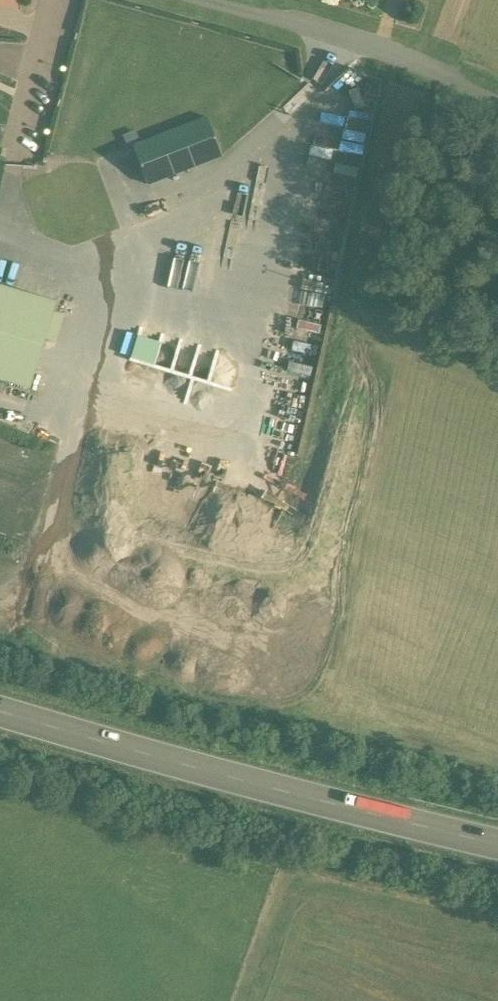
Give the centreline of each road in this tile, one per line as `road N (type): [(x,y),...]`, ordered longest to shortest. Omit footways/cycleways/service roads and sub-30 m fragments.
road 1 (primary): [(497,843),(0,711)]
road 2 (unclassified): [(497,97),(382,48),(210,0)]

